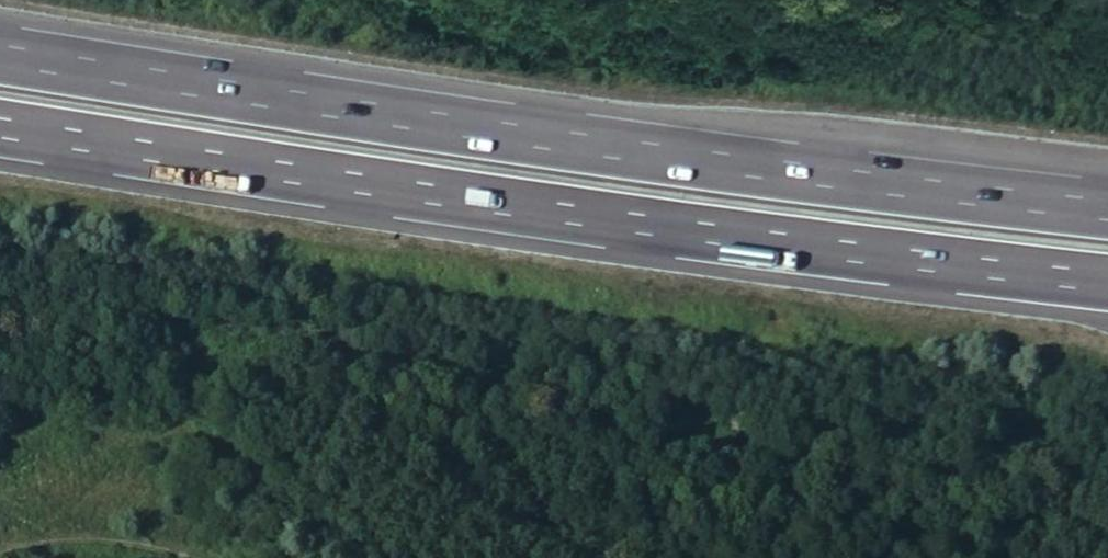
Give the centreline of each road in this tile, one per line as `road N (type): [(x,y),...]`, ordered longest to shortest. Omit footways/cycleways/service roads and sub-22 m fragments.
road 1 (motorway): [(0,129),(486,207),(1107,287)]
road 2 (motorway): [(1107,213),(475,132),(0,56)]

